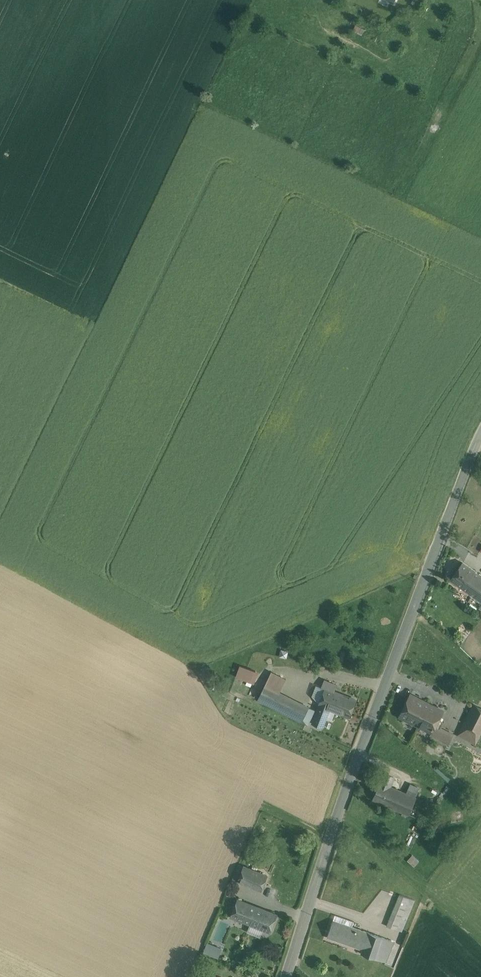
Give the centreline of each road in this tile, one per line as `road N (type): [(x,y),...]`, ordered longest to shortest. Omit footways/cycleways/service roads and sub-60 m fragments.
road 1 (tertiary): [(480,430),(334,818),(285,976)]

